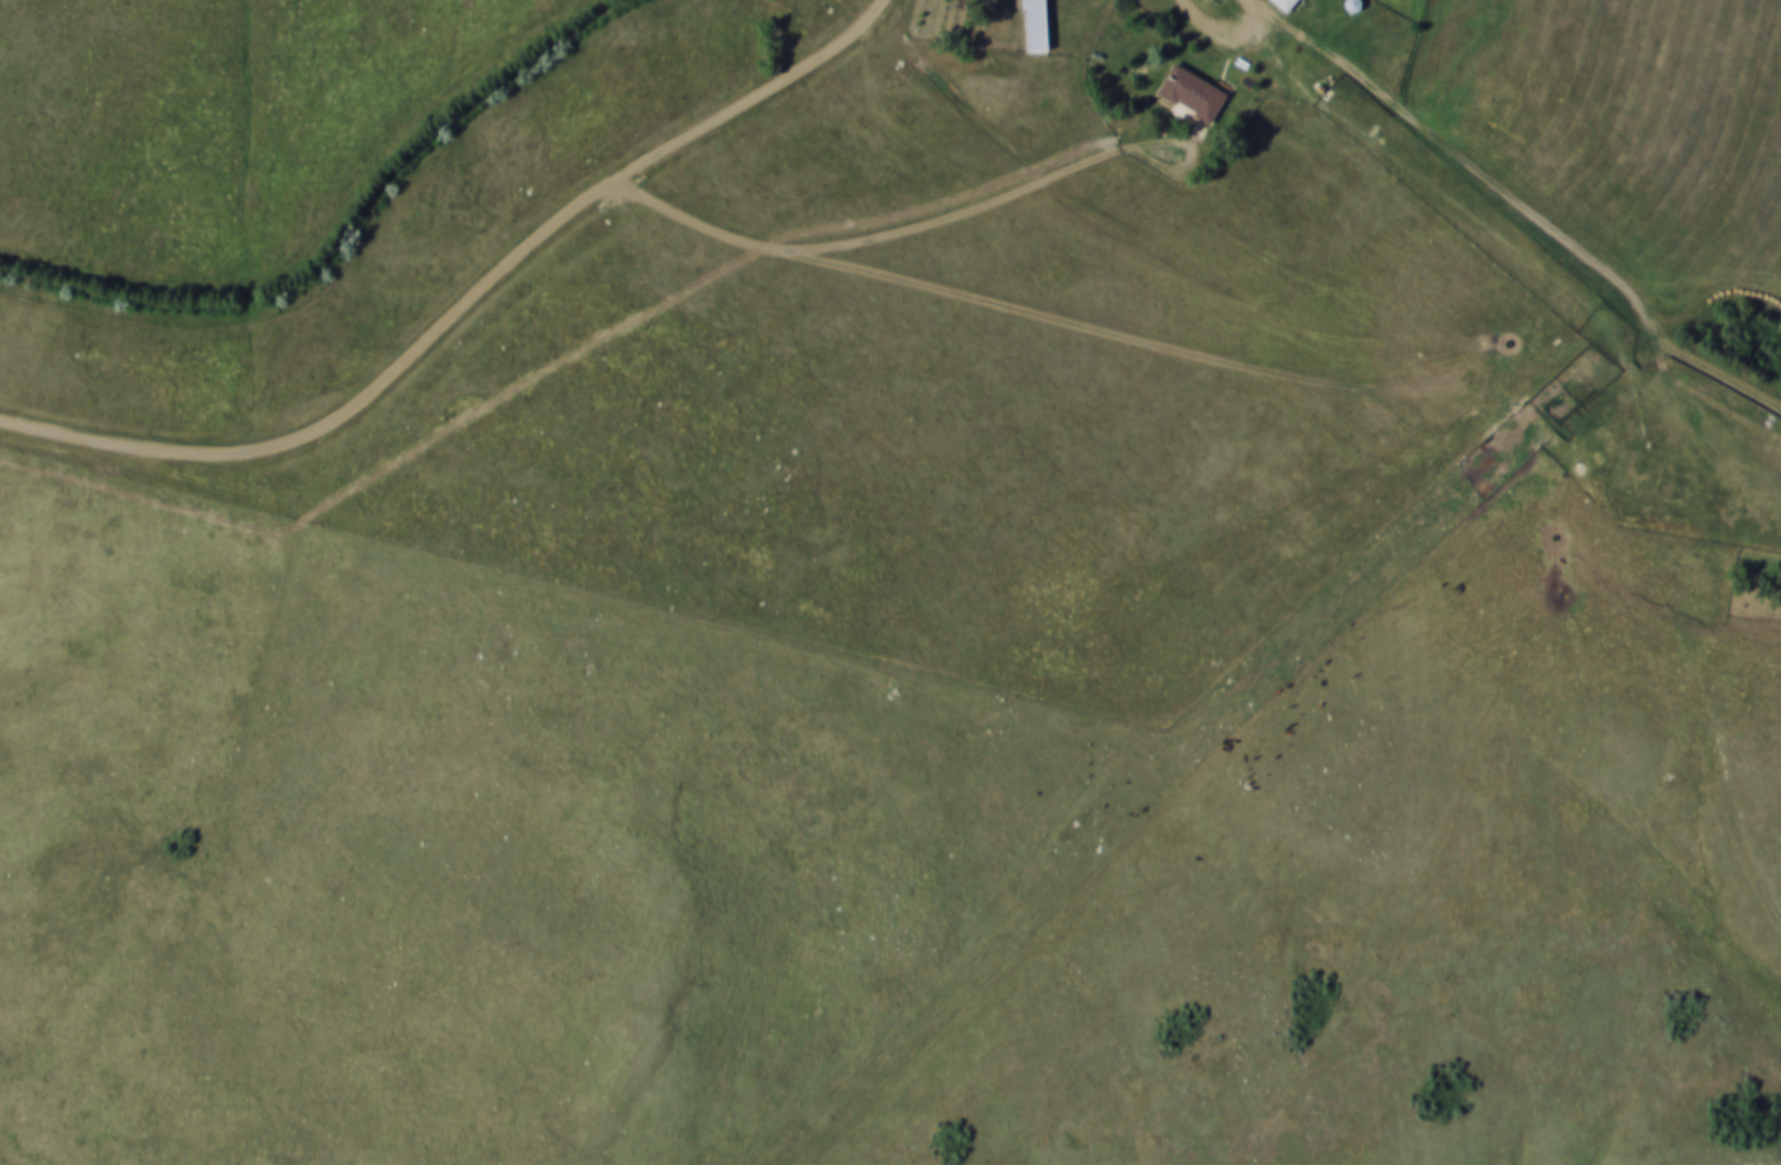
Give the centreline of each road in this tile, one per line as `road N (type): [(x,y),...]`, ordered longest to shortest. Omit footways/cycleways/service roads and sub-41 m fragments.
road 1 (track): [(1458,387),(1305,371),(802,253)]
road 2 (track): [(1264,8),(1352,68),(1653,311),(1669,333),(1780,397)]

